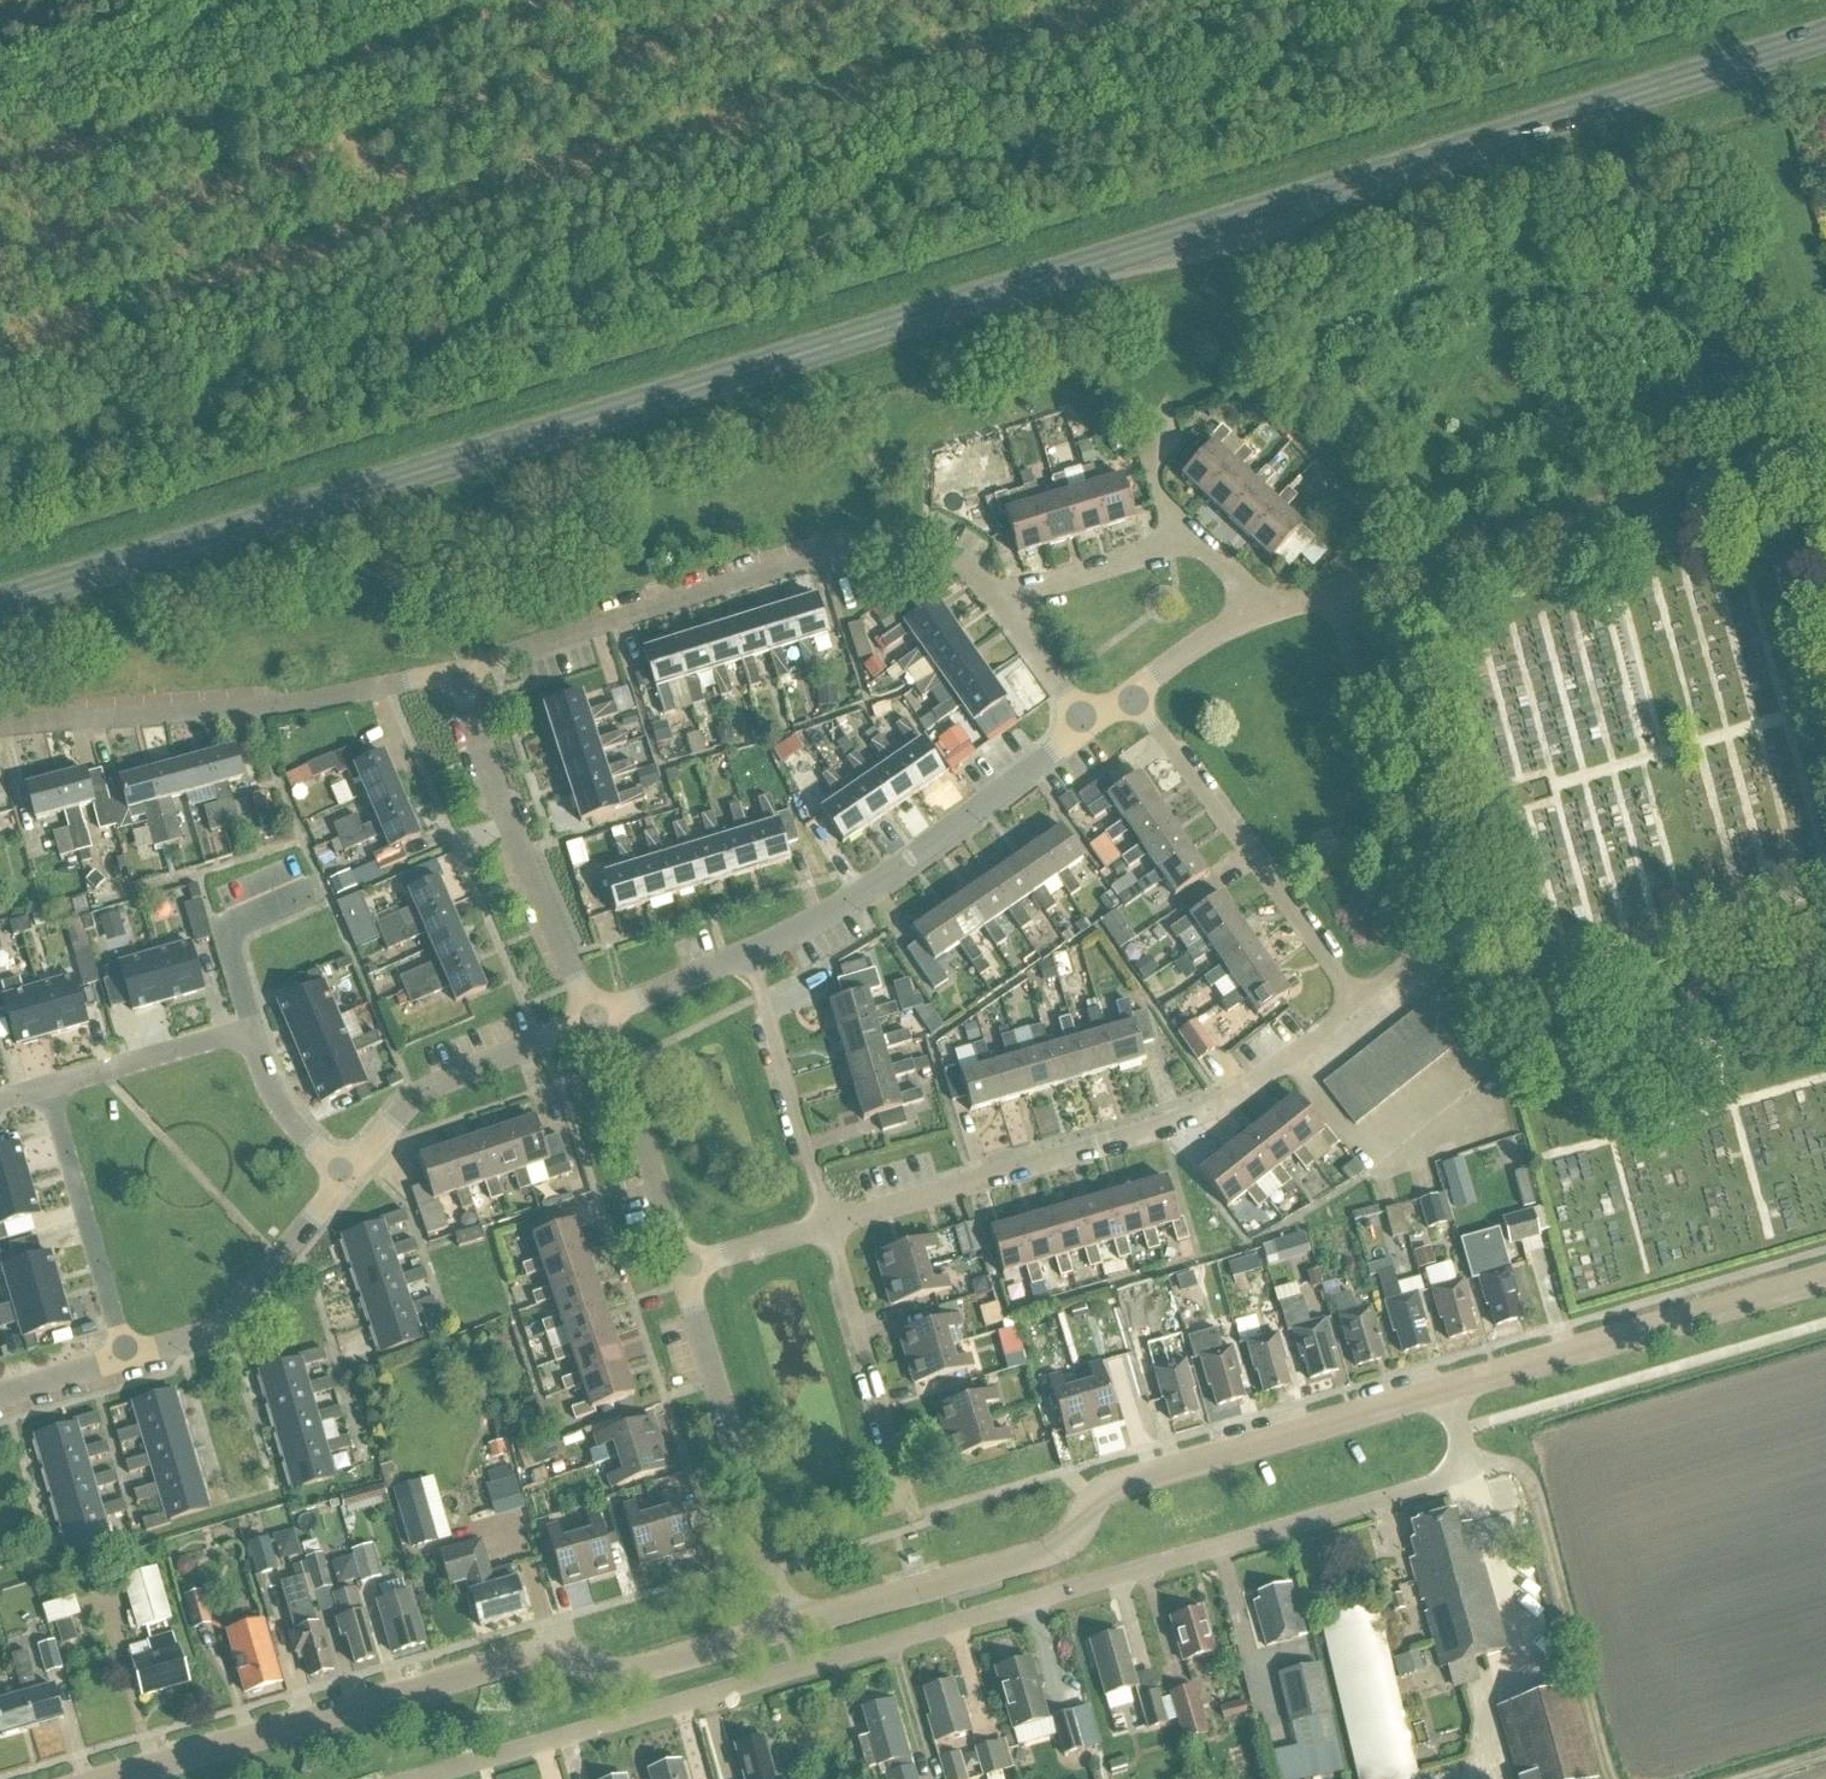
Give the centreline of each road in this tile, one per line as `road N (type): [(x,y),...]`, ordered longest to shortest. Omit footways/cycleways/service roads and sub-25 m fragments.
road 1 (primary): [(0,603),(1825,38)]
road 2 (track): [(0,477),(1560,0)]
road 3 (residential): [(1445,1390),(1460,1458),(1446,1475),(1416,1489),(436,1778)]
road 4 (tertiary): [(786,1627),(1054,1552),(1092,1504),(1119,1485),(1445,1390)]
road 5 (tertiary): [(120,1775),(487,1667),(553,1659),(616,1672),(786,1627)]
road 6 (residential): [(459,673),(899,538),(952,557),(1003,613)]
road 7 (residential): [(829,1228),(1225,1103),(1361,1001)]
road 8 (residential): [(1329,597),(1825,446)]
road 9 (residential): [(0,727),(246,710),(459,673)]
road 10 (unclassified): [(1361,1001),(1399,970),(1414,945),(1414,925),(1329,597)]
road 11 (residential): [(749,956),(879,882),(1086,727)]
road 12 (tertiary): [(1445,1390),(1825,1278)]
road 13 (residential): [(1361,1001),(1130,695)]
road 14 (residential): [(50,1091),(251,1033),(263,1076),(342,1178)]
road 15 (track): [(1460,1458),(1509,1467),(1528,1484),(1609,1778)]
road 16 (residential): [(596,1021),(499,800),(459,673)]
road 17 (residential): [(786,1627),(684,1271)]
road 18 (residential): [(342,1178),(430,1091),(596,1021)]
road 19 (residential): [(912,1513),(829,1228)]
road 20 (residential): [(128,1358),(204,1335),(228,1317),(342,1178)]
road 21 (residential): [(829,1228),(749,956)]
road 22 (residential): [(128,1358),(50,1091)]
road 23 (residential): [(684,1271),(596,1021)]
road 24 (residential): [(1003,613),(1021,596),(1173,548)]
road 25 (residential): [(596,1021),(749,956)]
road 26 (residential): [(684,1271),(829,1228)]
road 27 (residential): [(1130,695),(1256,615)]
road 28 (residential): [(1086,727),(1003,613)]
road 29 (residential): [(0,1396),(128,1358)]
road 30 (residential): [(1173,548),(1154,469),(1171,433)]

